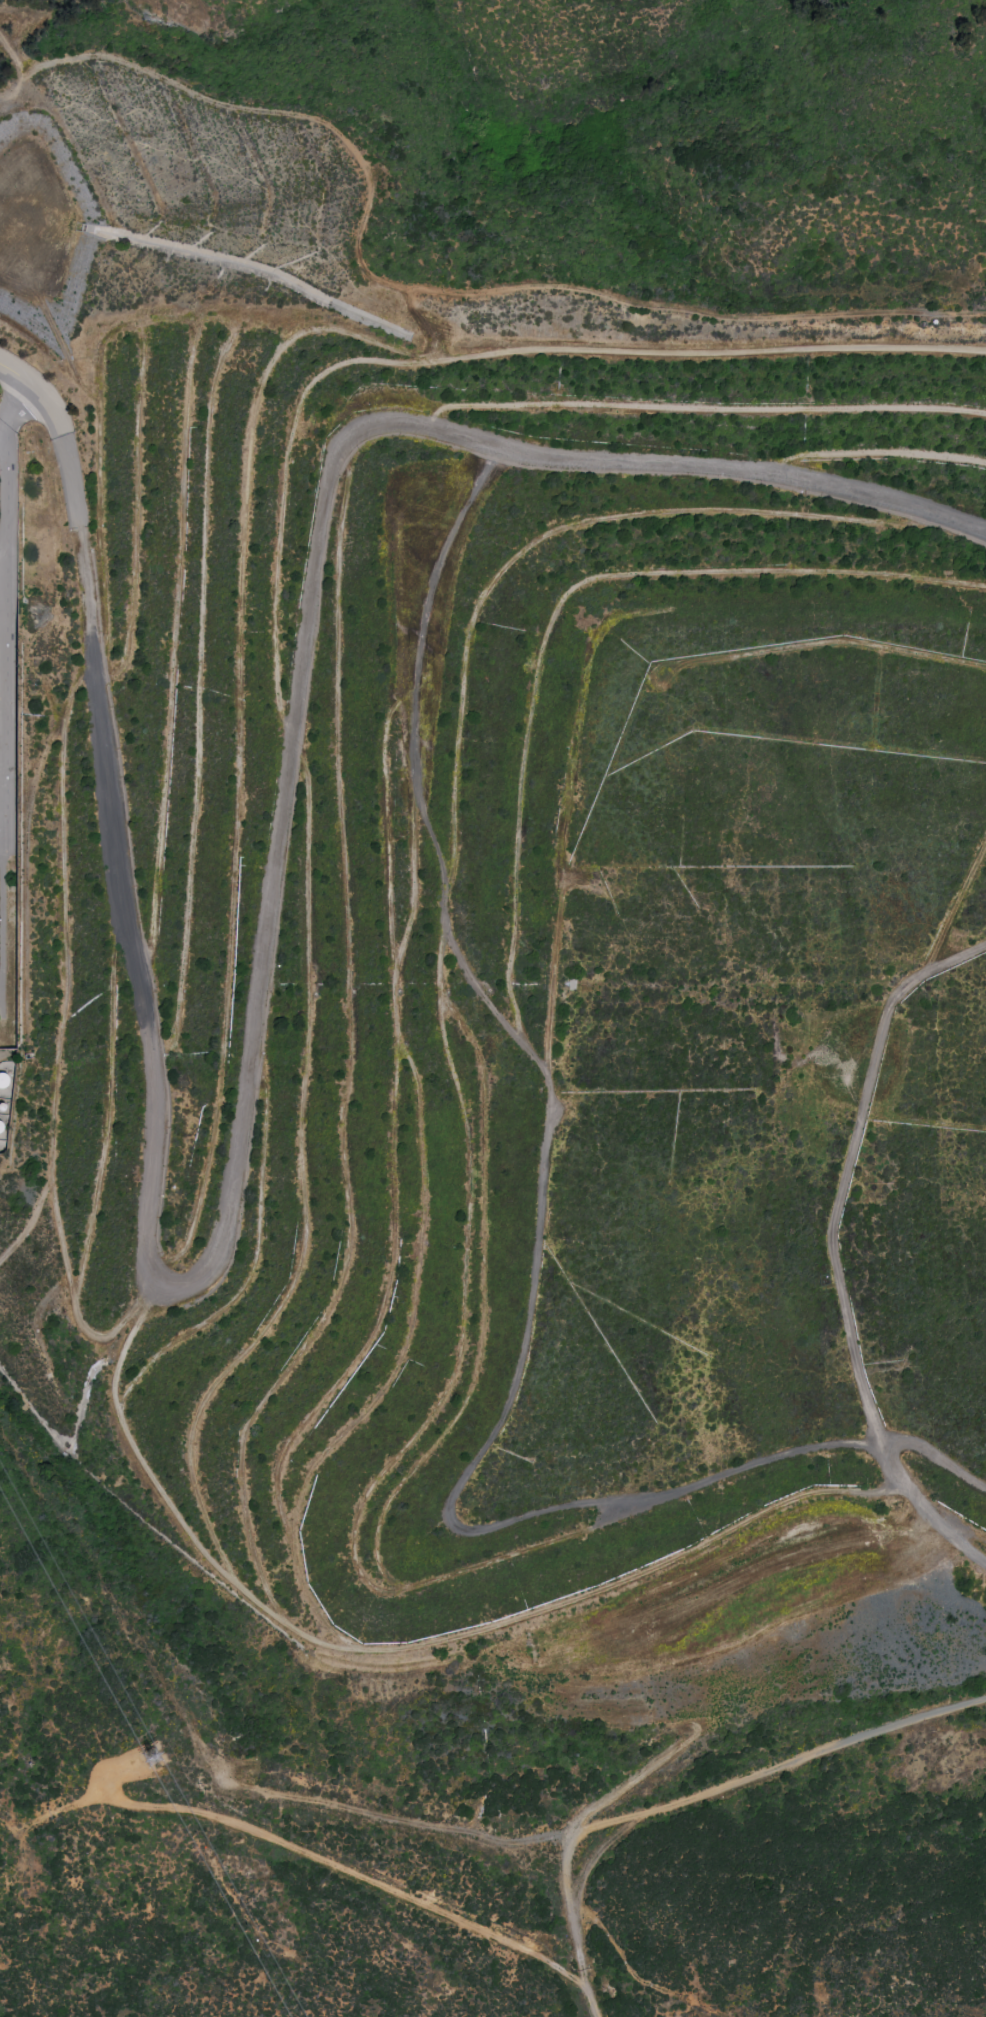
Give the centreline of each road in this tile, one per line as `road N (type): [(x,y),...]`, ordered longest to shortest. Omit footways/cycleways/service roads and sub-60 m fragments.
road 1 (track): [(579,1928),(567,1897),(570,1838),(676,1746)]

